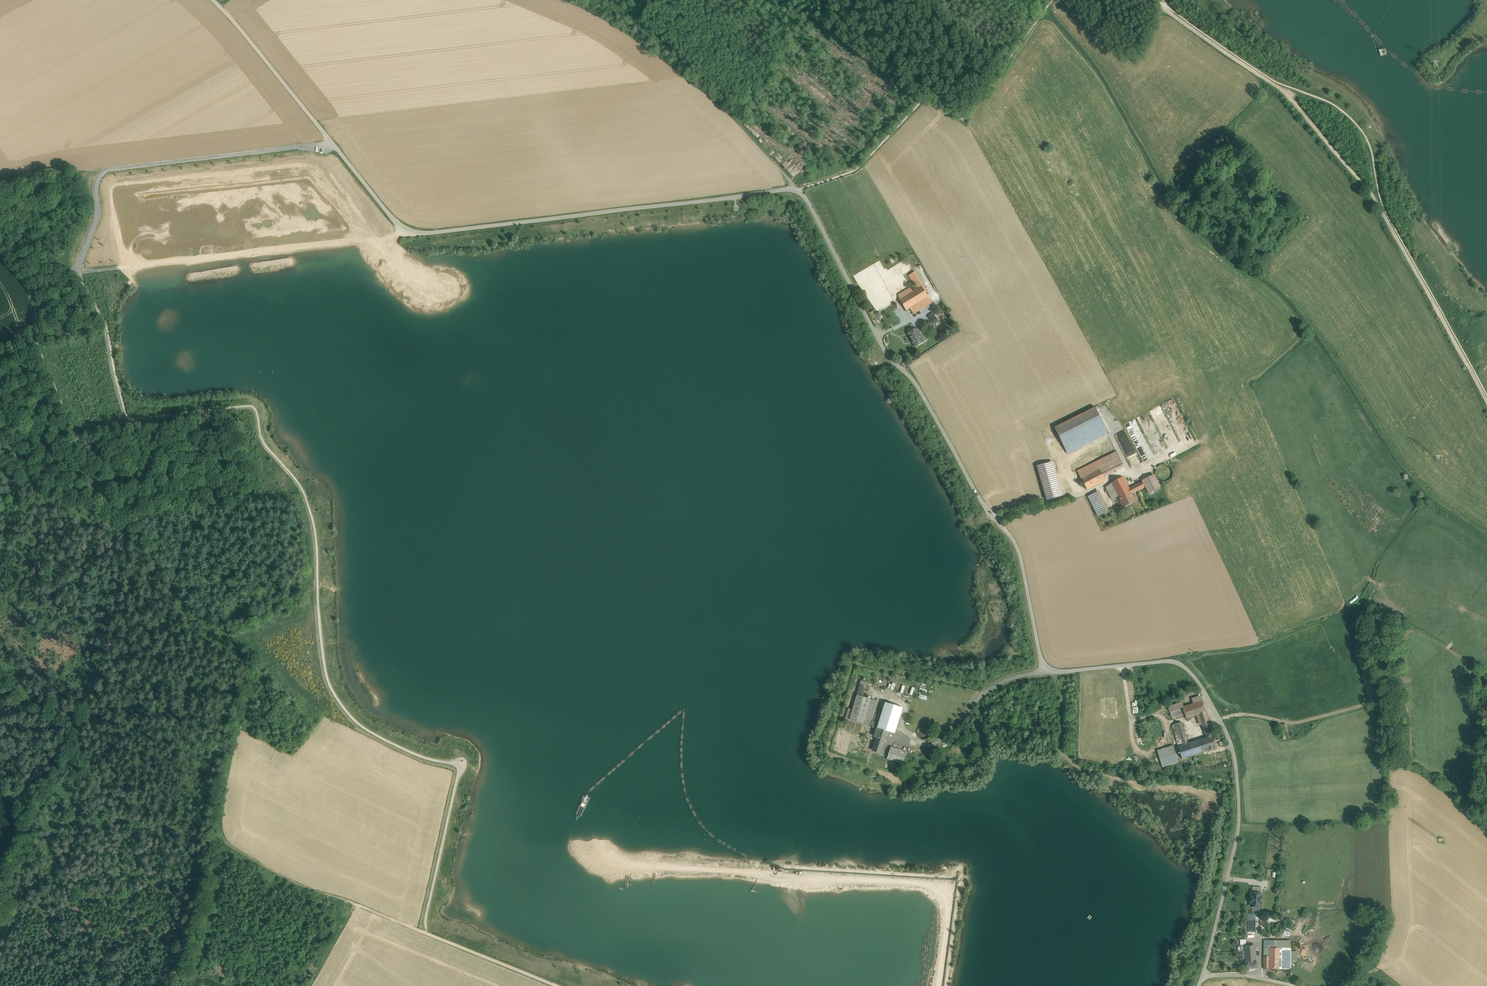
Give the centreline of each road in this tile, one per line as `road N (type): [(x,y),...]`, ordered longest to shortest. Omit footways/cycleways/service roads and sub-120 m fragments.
road 1 (unclassified): [(1201,985),(1242,816),(1229,732),(1180,663),(1069,670),(1043,663),(1018,549),(919,386),(882,344),(804,194),(778,190),(430,232),(409,228),(214,0)]
road 2 (track): [(421,930),(288,879),(230,844),(221,826),(242,689),(226,661),(117,588)]
road 3 (track): [(1486,402),(1358,177),(1275,85),(1164,0)]
road 4 (track): [(127,532),(92,702),(56,781),(0,872)]
road 5 (track): [(79,271),(105,172),(332,143)]
road 6 (track): [(25,280),(42,309),(39,349),(127,532)]
road 7 (track): [(549,982),(421,930)]

